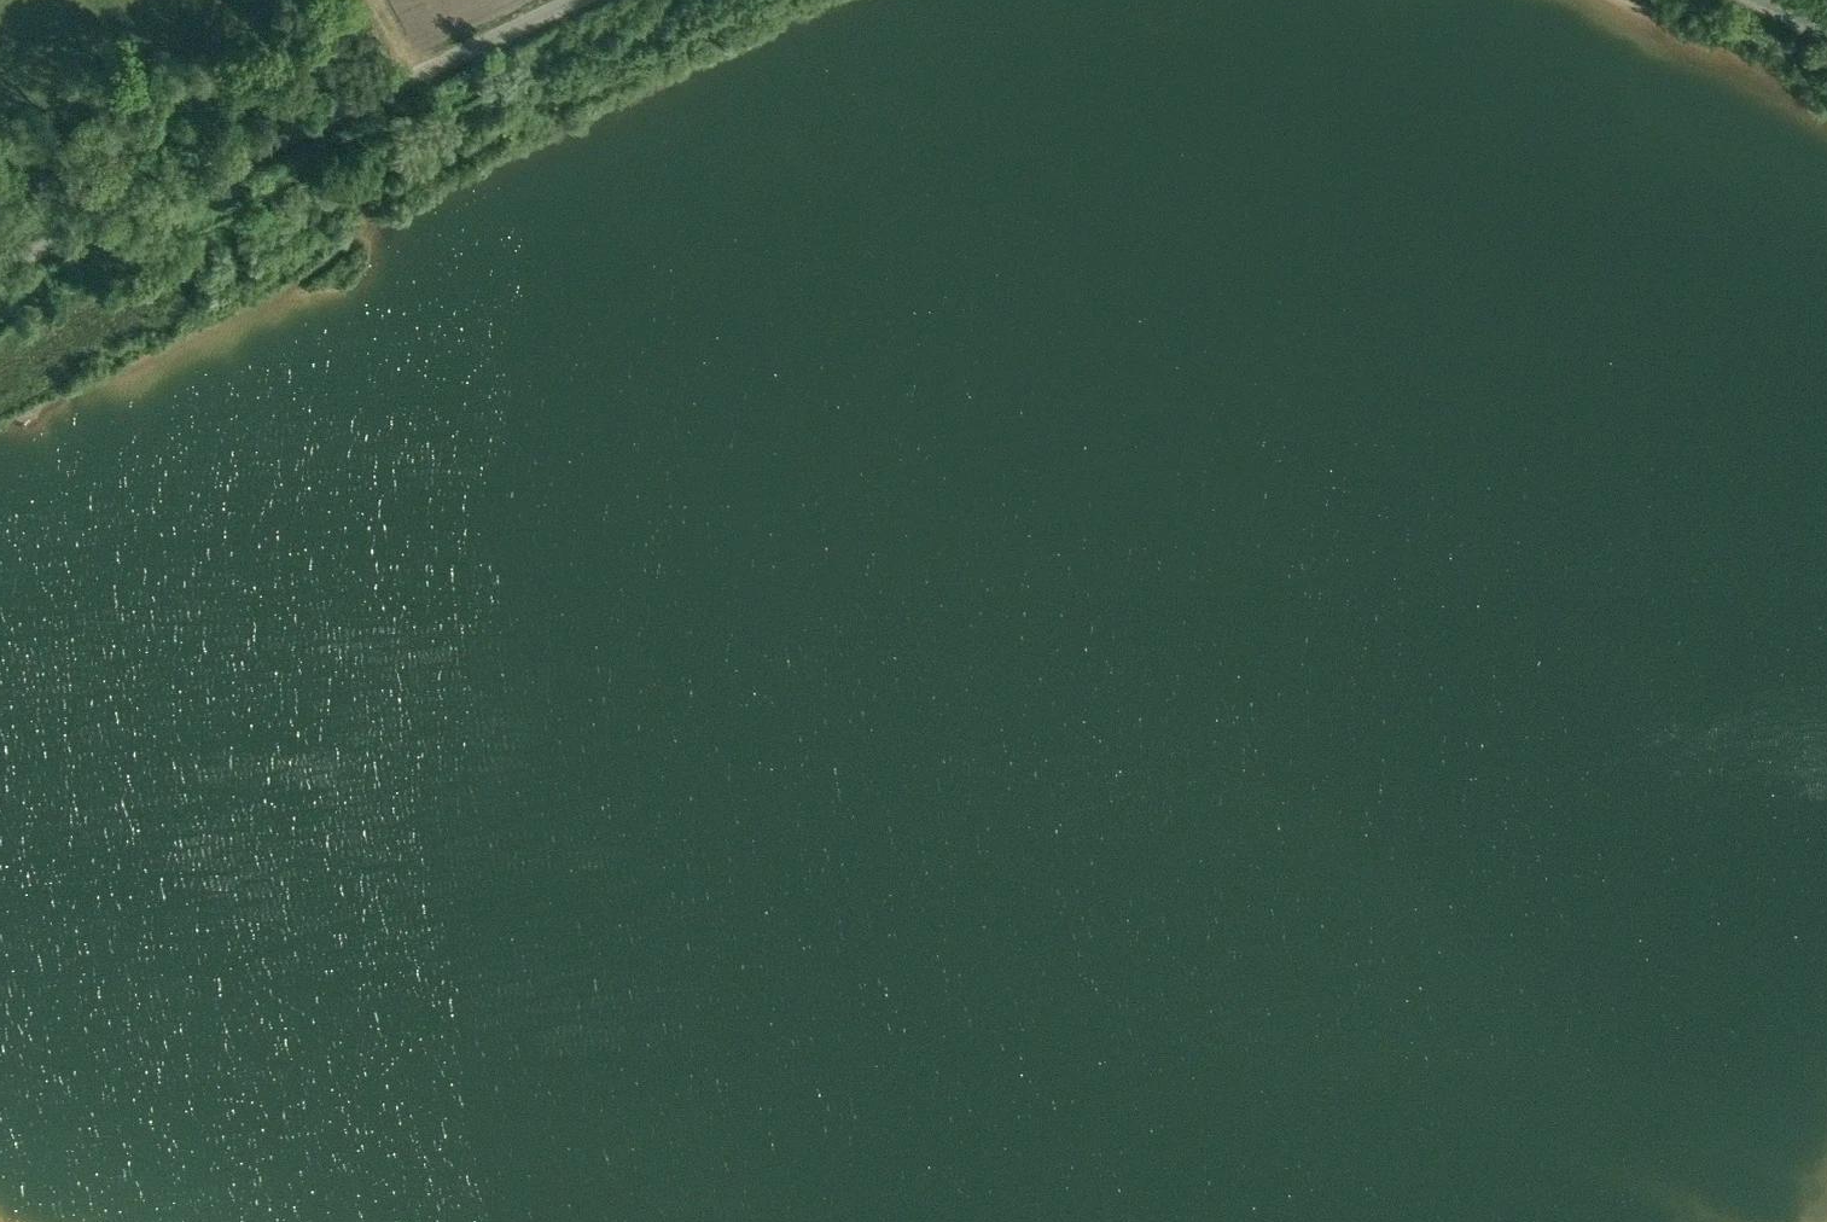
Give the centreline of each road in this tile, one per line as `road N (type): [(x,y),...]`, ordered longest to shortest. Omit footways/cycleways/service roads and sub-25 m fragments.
road 1 (residential): [(579,0),(0,268)]

